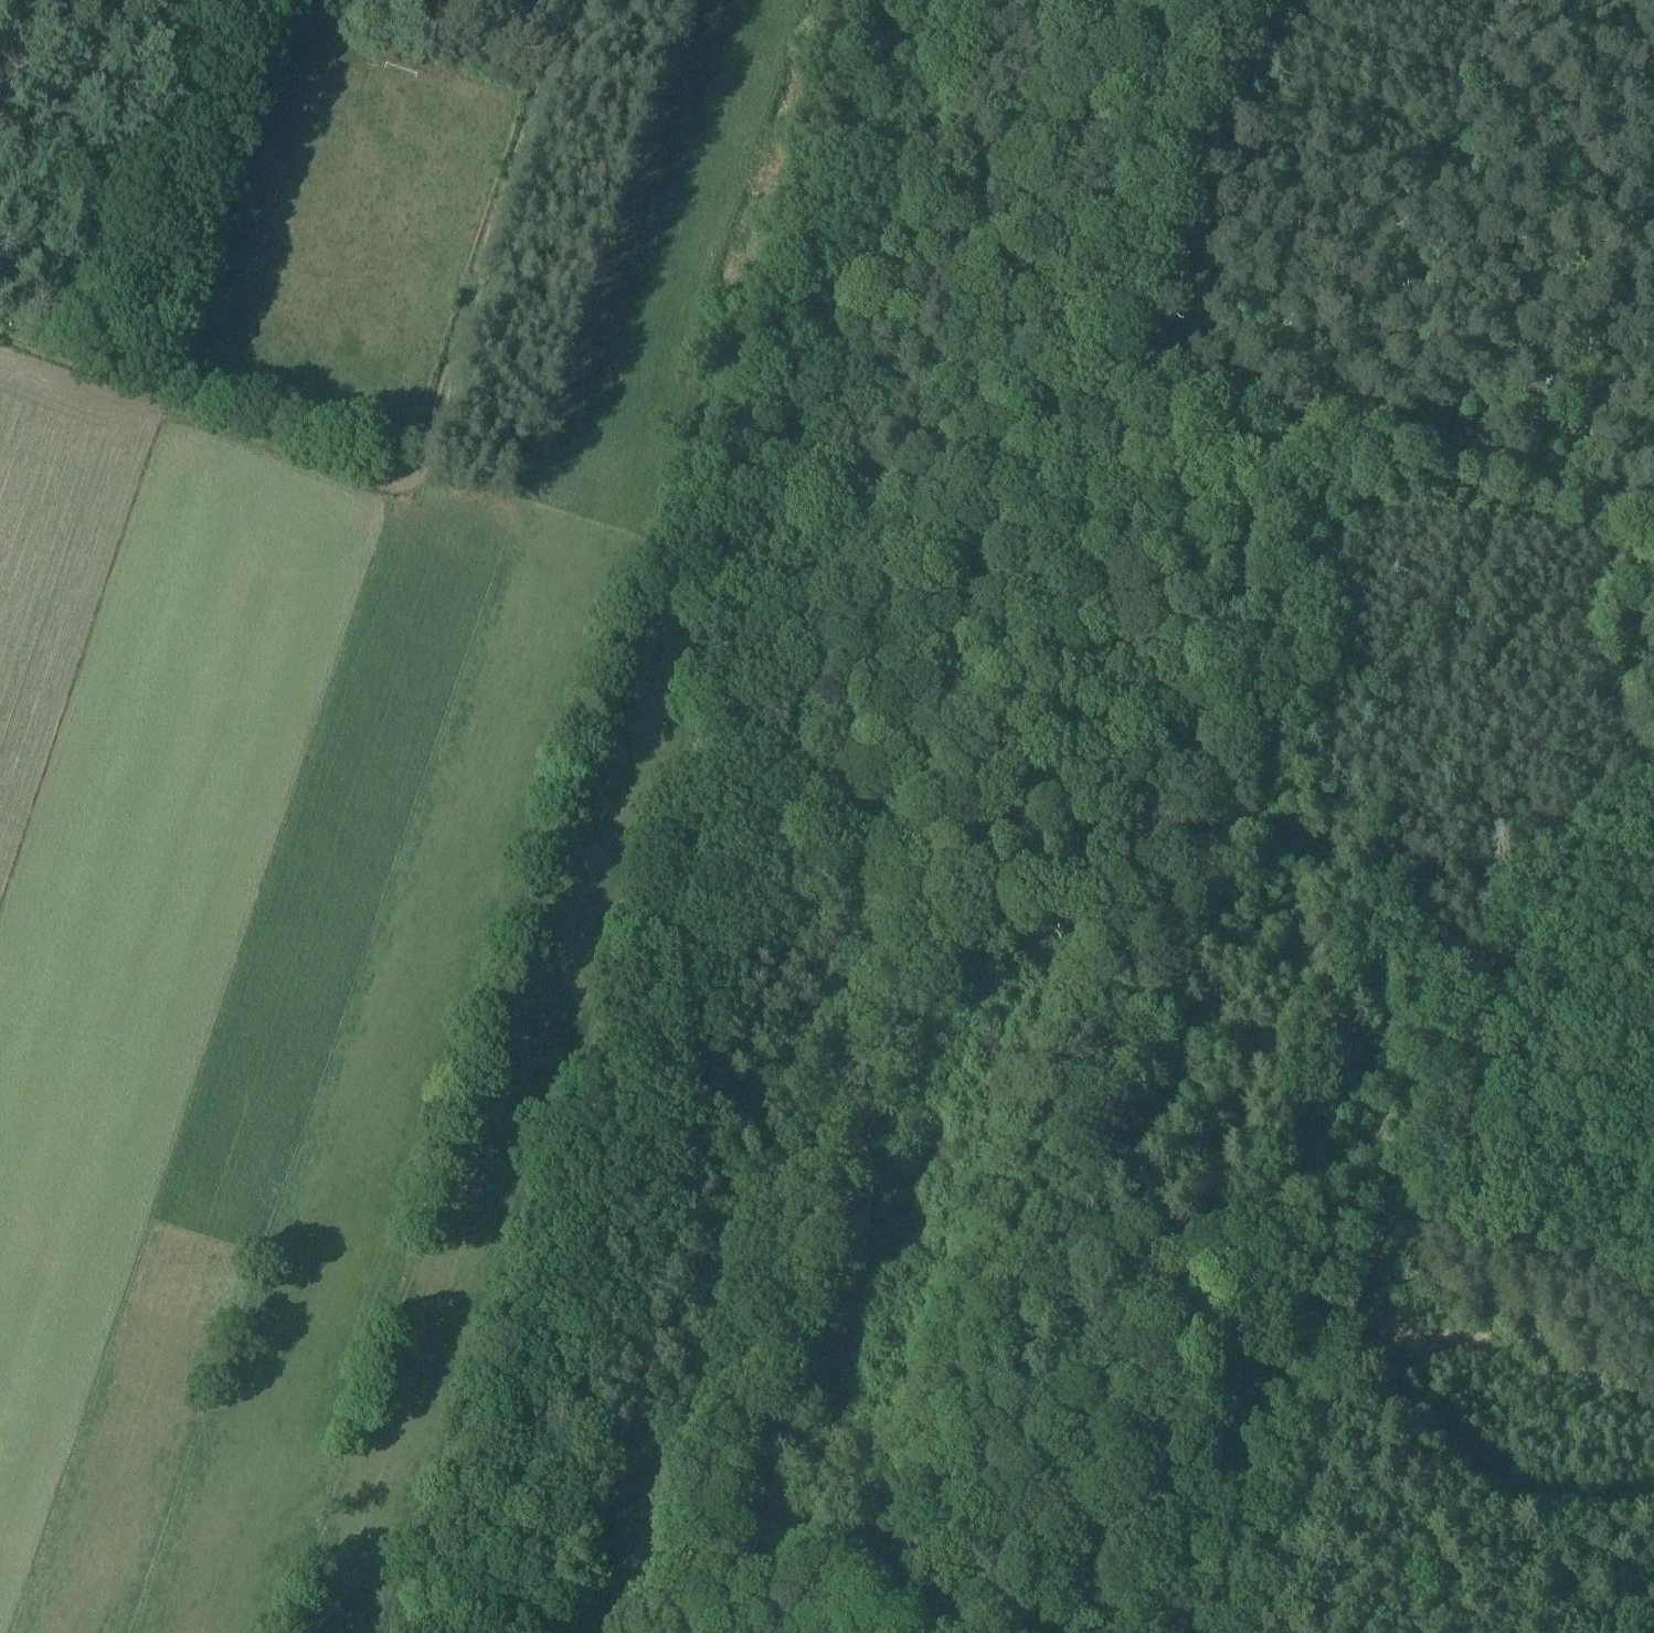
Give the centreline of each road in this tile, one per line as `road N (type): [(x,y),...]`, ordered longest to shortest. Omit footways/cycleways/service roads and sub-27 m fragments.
road 1 (track): [(1103,383),(695,1632)]
road 2 (track): [(1233,0),(1103,383)]

